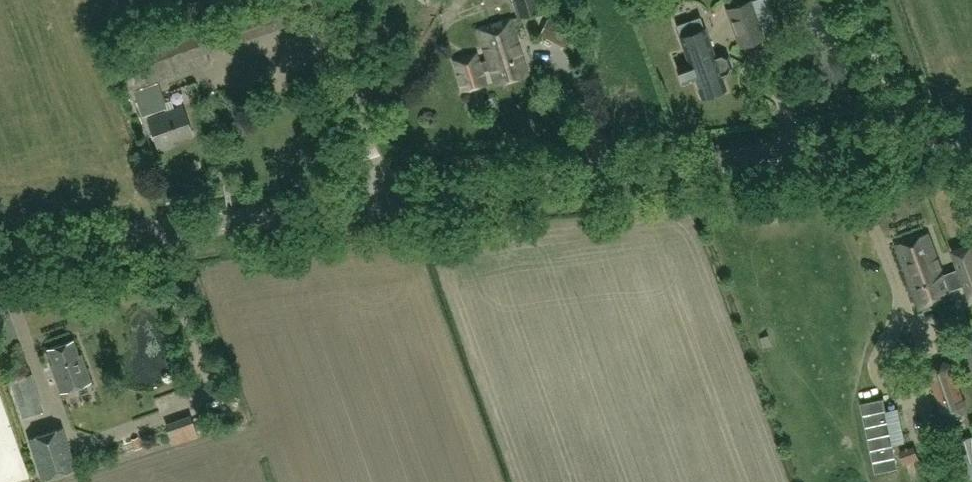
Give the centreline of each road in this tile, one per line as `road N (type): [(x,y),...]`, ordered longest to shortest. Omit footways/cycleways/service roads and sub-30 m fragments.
road 1 (tertiary): [(387,202),(971,130)]
road 2 (tertiary): [(0,251),(387,202)]
road 3 (unclassified): [(387,202),(318,0)]

